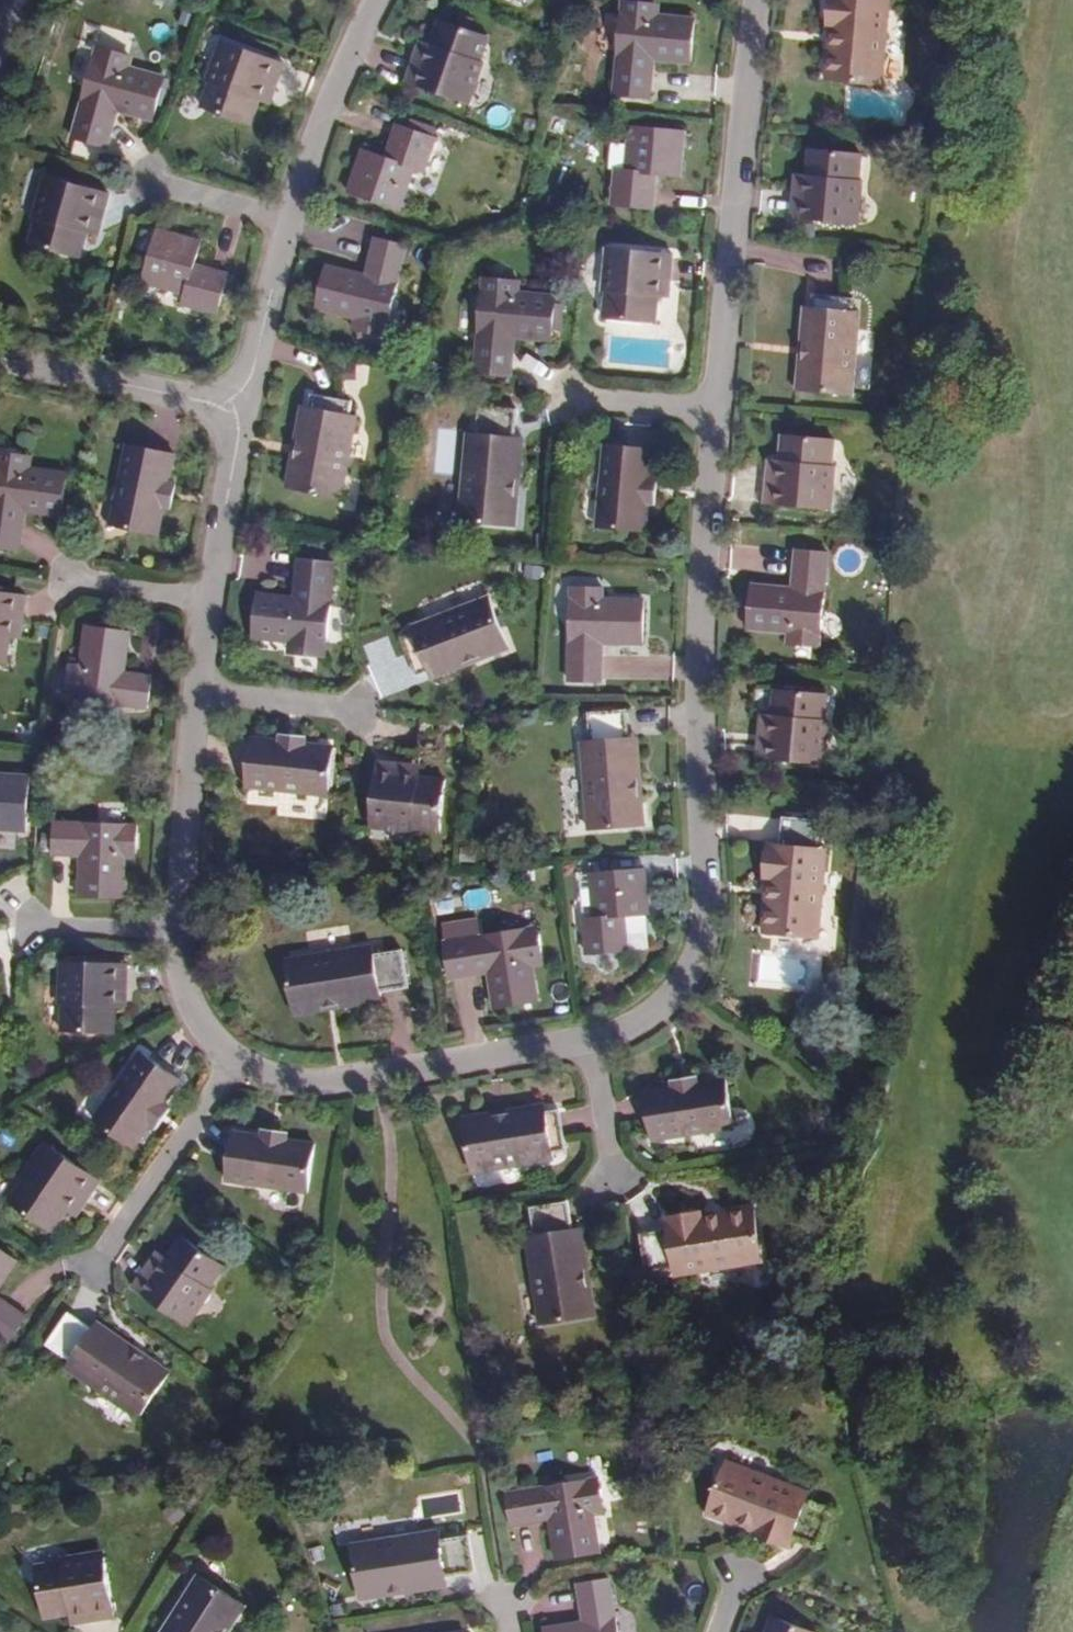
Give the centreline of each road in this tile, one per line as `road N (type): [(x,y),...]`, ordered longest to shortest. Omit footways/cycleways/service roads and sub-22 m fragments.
road 1 (residential): [(596,1042),(659,1004),(693,940),(686,700),(714,415)]
road 2 (residential): [(714,415),(756,0)]
road 3 (residential): [(241,1069),(275,1079),(389,1078),(596,1042)]
road 4 (residential): [(94,1276),(241,1069)]
road 5 (residential): [(197,691),(171,939)]
road 6 (residential): [(373,0),(318,125),(287,224)]
road 7 (residential): [(0,357),(231,406)]
road 8 (residential): [(231,406),(208,600)]
road 9 (residential): [(287,224),(231,406)]
road 10 (residential): [(359,708),(197,691)]
road 11 (residential): [(171,939),(175,974),(196,1019),(241,1069)]
road 12 (residential): [(564,397),(714,415)]
road 13 (residential): [(622,1190),(596,1042)]
road 14 (residential): [(29,932),(171,939)]
road 15 (residential): [(153,180),(287,224)]
road 16 (residential): [(70,578),(208,600)]

